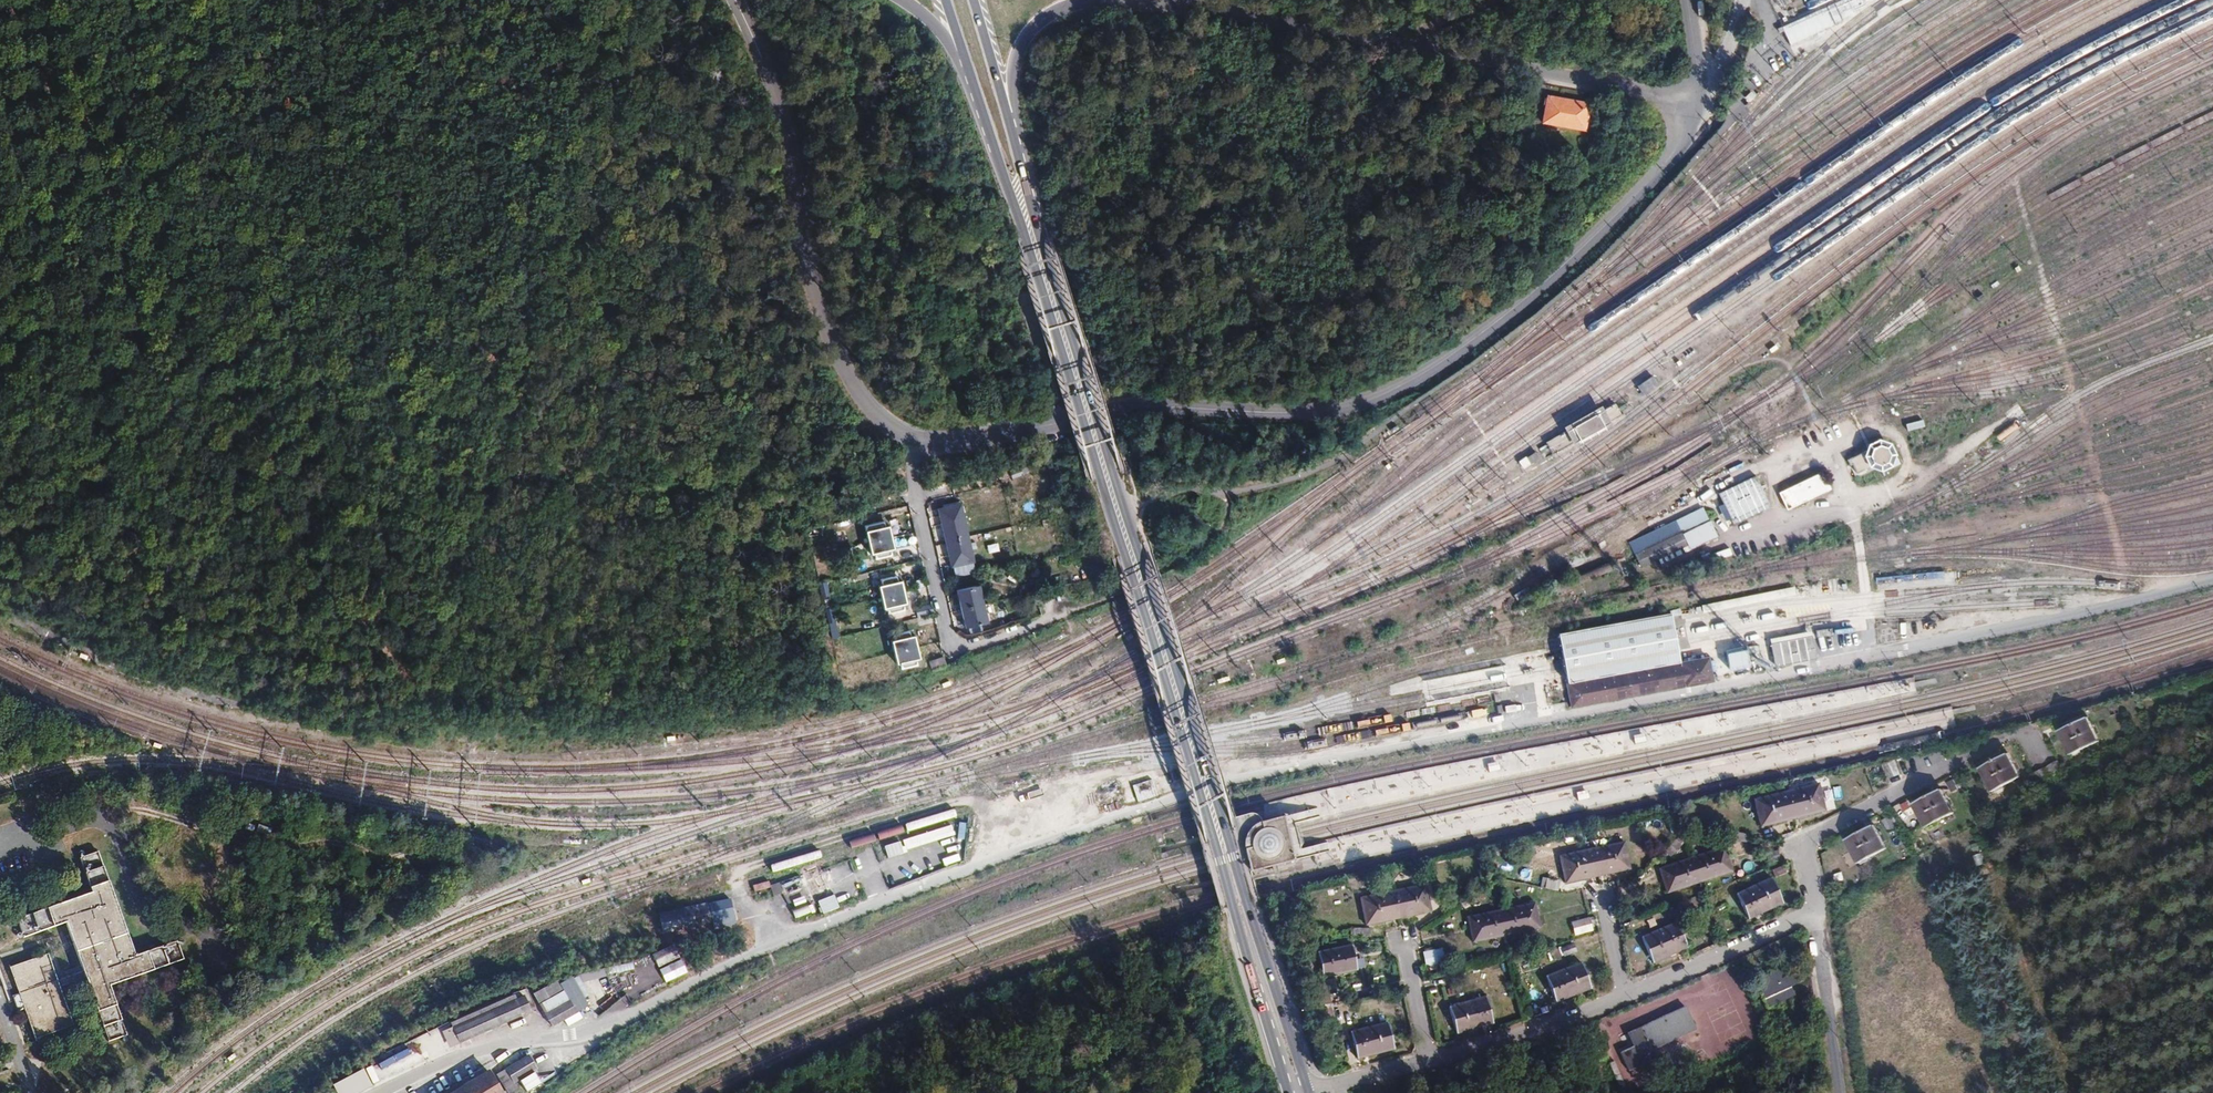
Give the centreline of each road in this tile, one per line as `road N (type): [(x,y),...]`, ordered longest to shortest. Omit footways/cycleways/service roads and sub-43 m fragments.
road 1 (primary): [(985,121),(1291,1089)]
road 2 (primary): [(1305,1085),(1024,179)]
road 3 (tertiary): [(1669,159),(1499,323),(1367,402),(1311,412),(1153,408),(953,441),(912,438)]
road 4 (track): [(576,0),(448,682)]
road 5 (track): [(0,5),(183,300),(343,531)]
road 6 (tertiary): [(912,438),(884,423),(855,386),(824,323),(789,142),(736,0)]
road 7 (track): [(448,682),(570,695),(675,681),(738,661),(768,617),(761,490)]
road 8 (track): [(0,559),(278,655),(448,682)]
road 9 (residential): [(1058,606),(1046,621),(963,649),(951,645),(914,493),(912,438)]
road 10 (unclassified): [(1818,917),(1806,843),(2015,734)]
road 11 (primary): [(1024,179),(1010,103),(1017,55),(1039,21),(1086,0)]
road 12 (residential): [(1625,994),(1818,917)]
road 13 (residential): [(1427,1054),(1625,994)]
road 14 (tertiary): [(1631,89),(1433,49)]
road 15 (primary): [(1406,44),(1208,8)]
road 16 (primary): [(1024,179),(973,0)]
road 17 (track): [(343,531),(448,682)]
road 18 (unclassified): [(1842,1092),(1818,917)]
road 19 (primary): [(906,0),(944,33),(985,121)]
road 20 (primary): [(946,0),(985,121)]
road 21 (residential): [(1427,1054),(1403,930)]
road 22 (residential): [(1305,1085),(1427,1054)]

